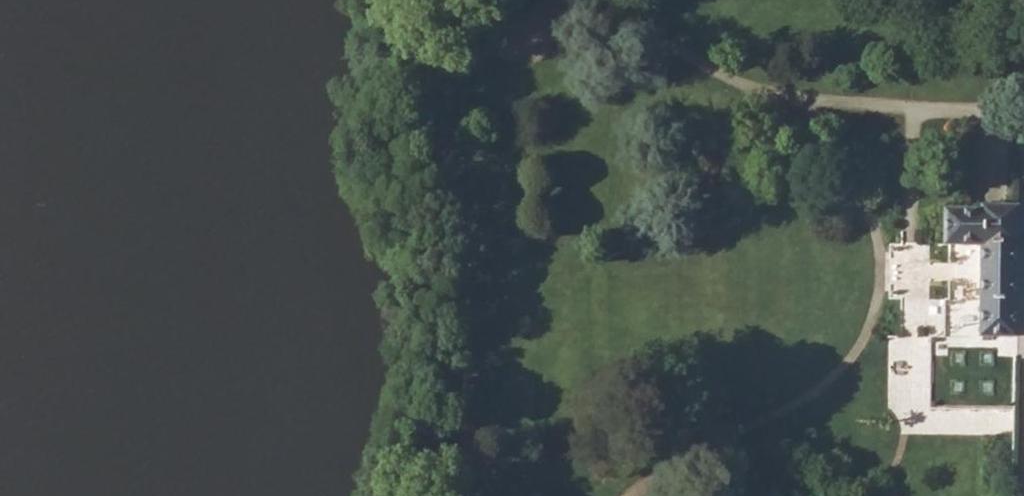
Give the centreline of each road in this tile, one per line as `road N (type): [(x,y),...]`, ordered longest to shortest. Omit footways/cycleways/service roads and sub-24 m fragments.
road 1 (track): [(588,0),(711,73),(768,92),(1023,114)]

